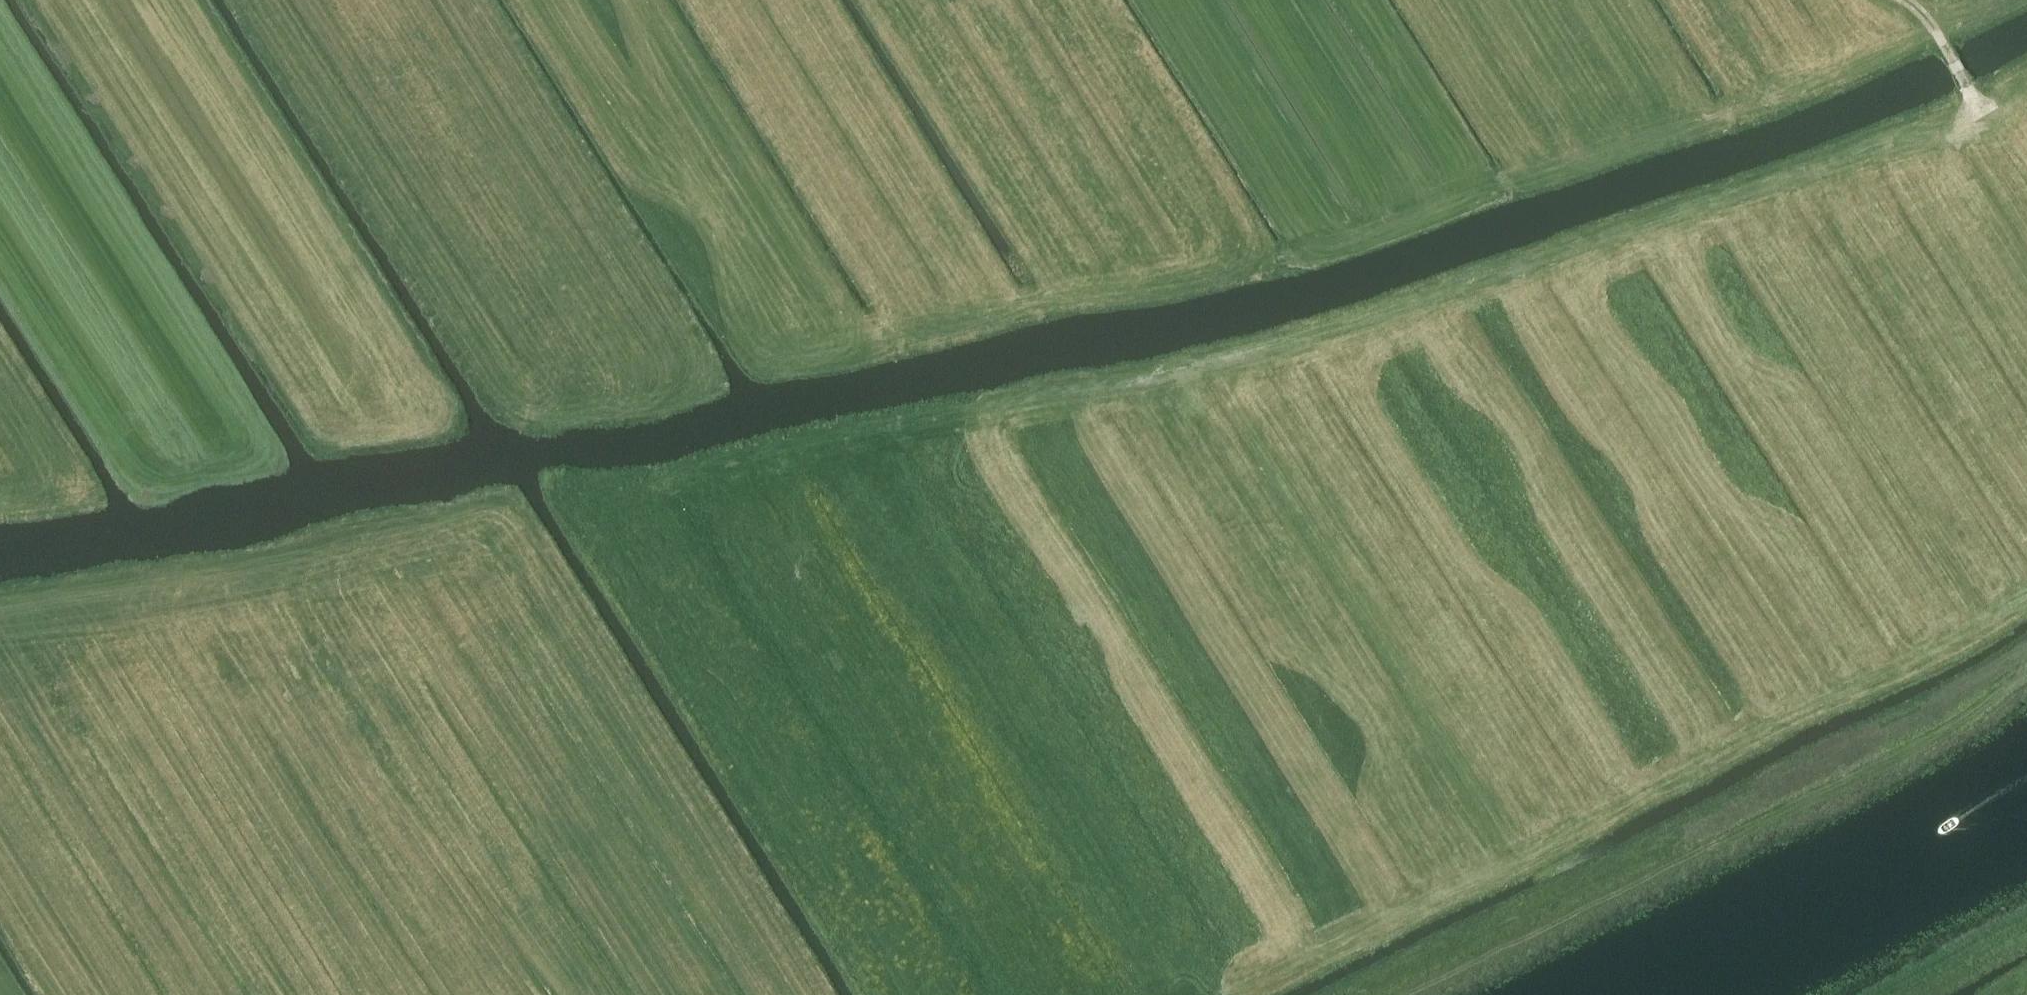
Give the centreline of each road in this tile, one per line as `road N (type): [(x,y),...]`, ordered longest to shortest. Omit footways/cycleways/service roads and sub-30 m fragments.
road 1 (track): [(0,613),(233,600)]
road 2 (track): [(1972,96),(1926,15),(1900,0)]

